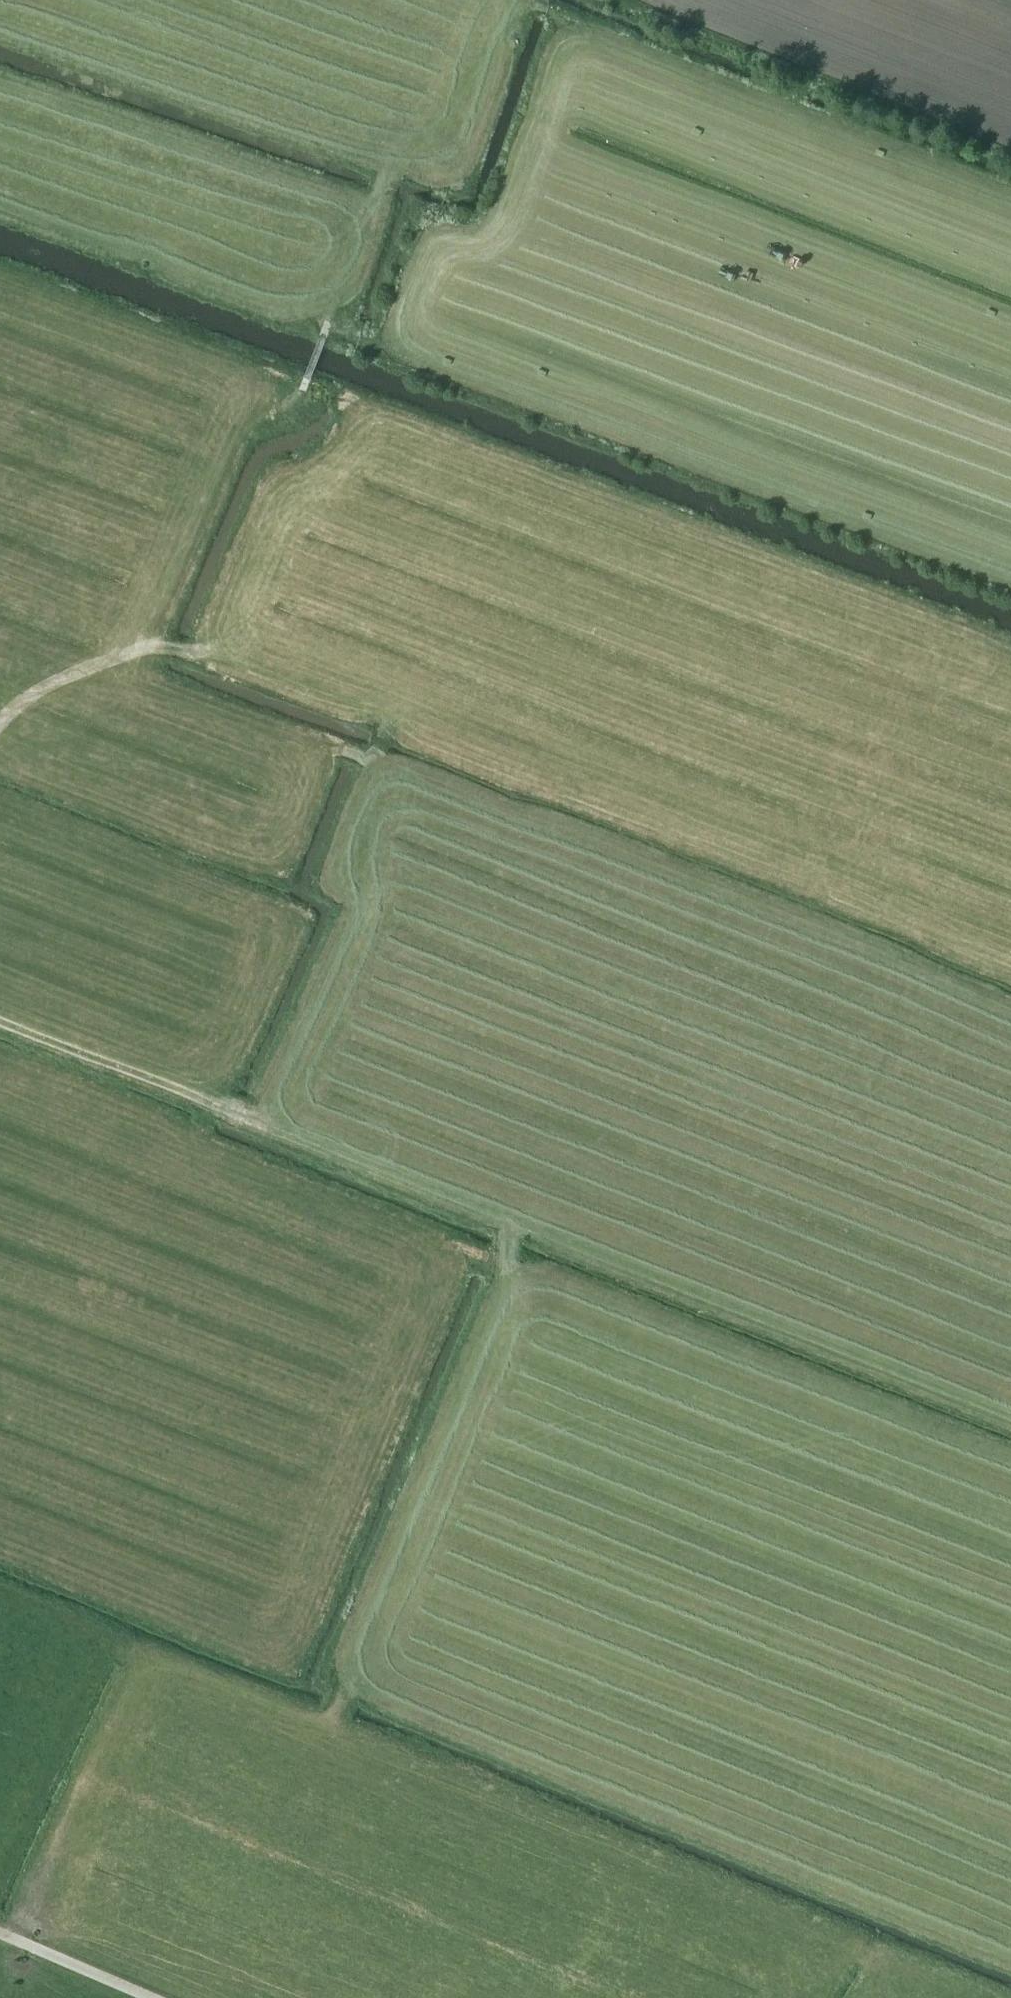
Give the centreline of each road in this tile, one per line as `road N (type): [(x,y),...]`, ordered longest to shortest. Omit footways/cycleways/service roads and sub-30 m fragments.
road 1 (track): [(0,1933),(151,1997)]

